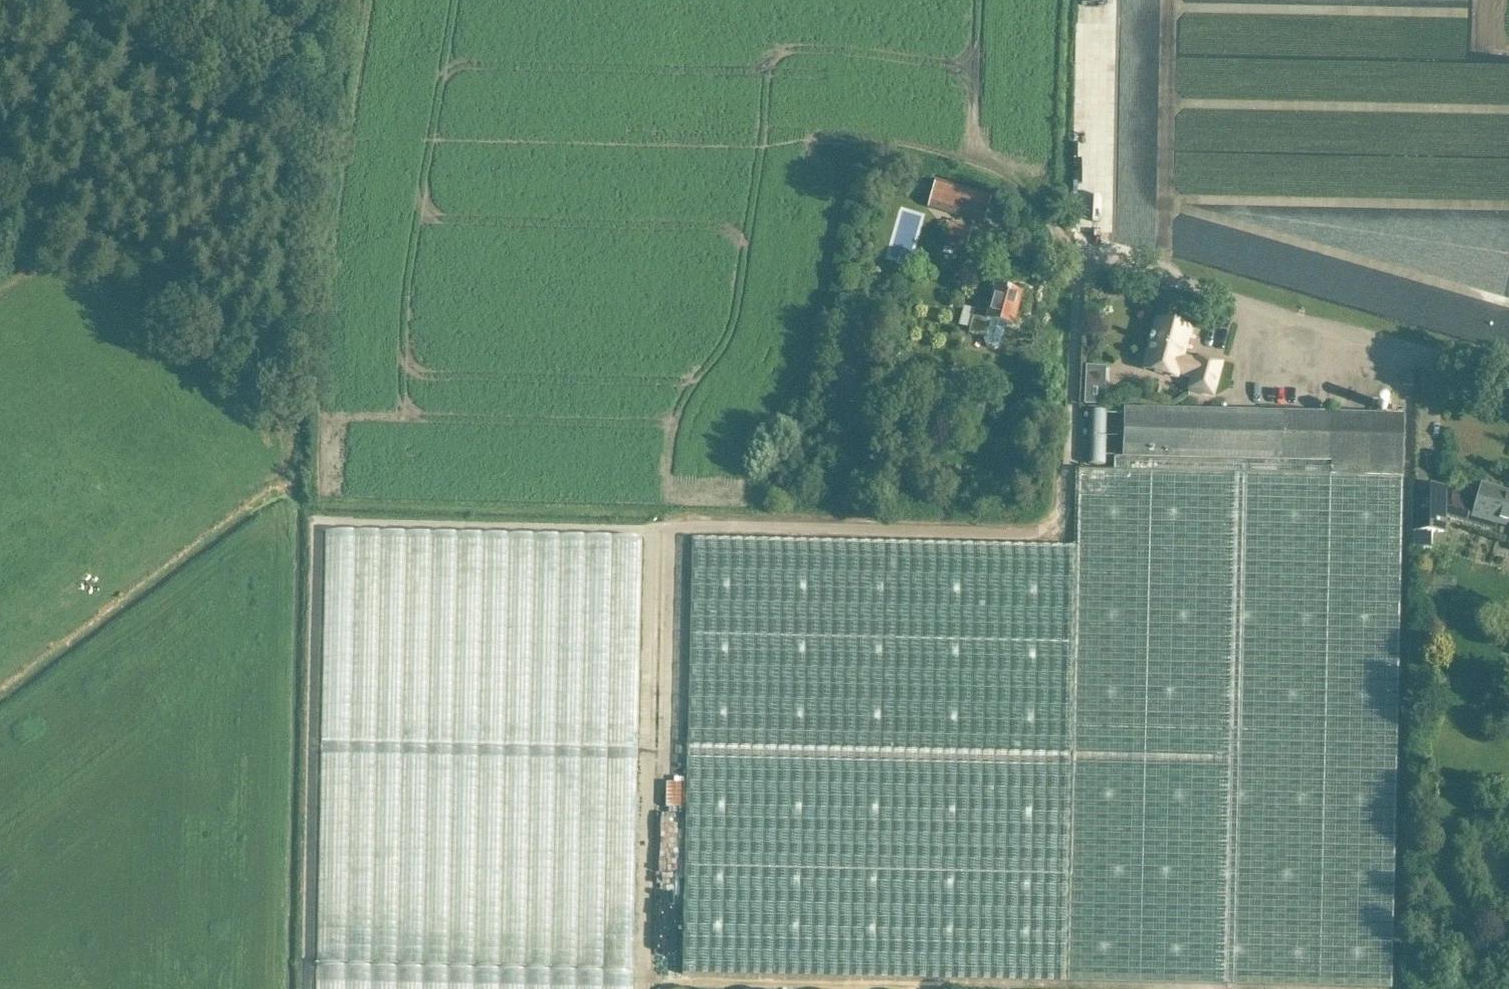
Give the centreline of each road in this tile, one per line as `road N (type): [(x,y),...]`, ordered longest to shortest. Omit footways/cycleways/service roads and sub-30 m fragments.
road 1 (unclassified): [(1508,379),(1096,266)]

